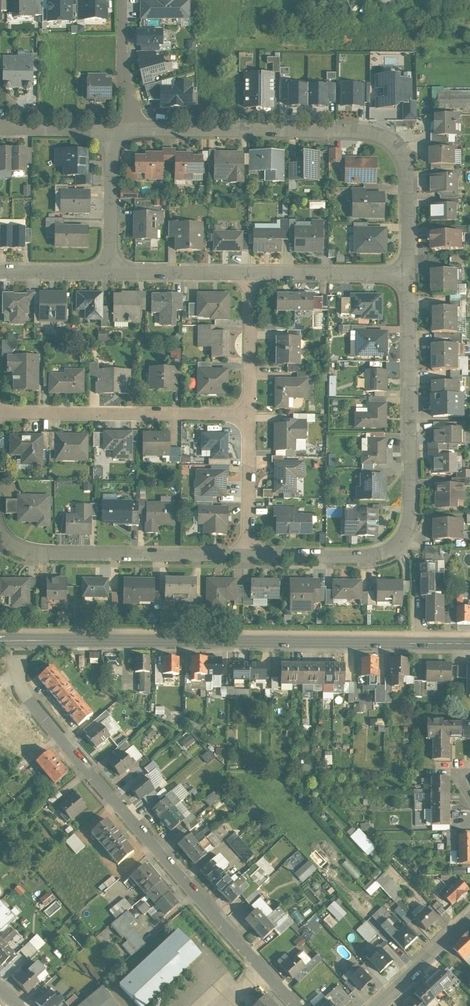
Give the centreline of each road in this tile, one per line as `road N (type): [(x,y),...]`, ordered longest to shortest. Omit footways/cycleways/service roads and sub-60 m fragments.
road 1 (secondary): [(469,641),(0,641)]
road 2 (residential): [(297,1005),(32,704),(20,674)]
road 3 (residential): [(249,558),(380,557),(407,535),(409,273)]
road 4 (residential): [(409,273),(407,170),(394,143),(358,133),(131,133)]
road 5 (residential): [(0,533),(36,555),(249,558)]
road 6 (residential): [(0,415),(249,416)]
road 7 (residential): [(251,273),(409,273)]
road 8 (residential): [(251,273),(249,416)]
road 9 (residential): [(249,416),(249,558)]
road 10 (residential): [(112,271),(251,273)]
road 11 (residential): [(112,271),(113,133)]
road 12 (residential): [(131,133),(121,0)]
road 13 (residential): [(469,917),(377,1005)]

